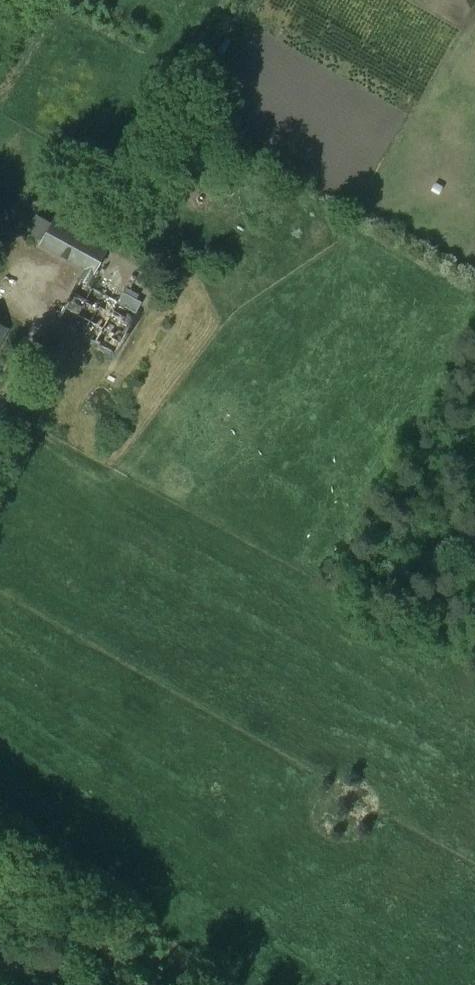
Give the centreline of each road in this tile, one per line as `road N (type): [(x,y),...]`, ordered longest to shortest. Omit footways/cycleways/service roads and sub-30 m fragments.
road 1 (track): [(228,0),(152,132),(103,165),(54,178),(17,225),(17,262),(43,298),(46,330)]
road 2 (unclassified): [(169,984),(0,871)]

